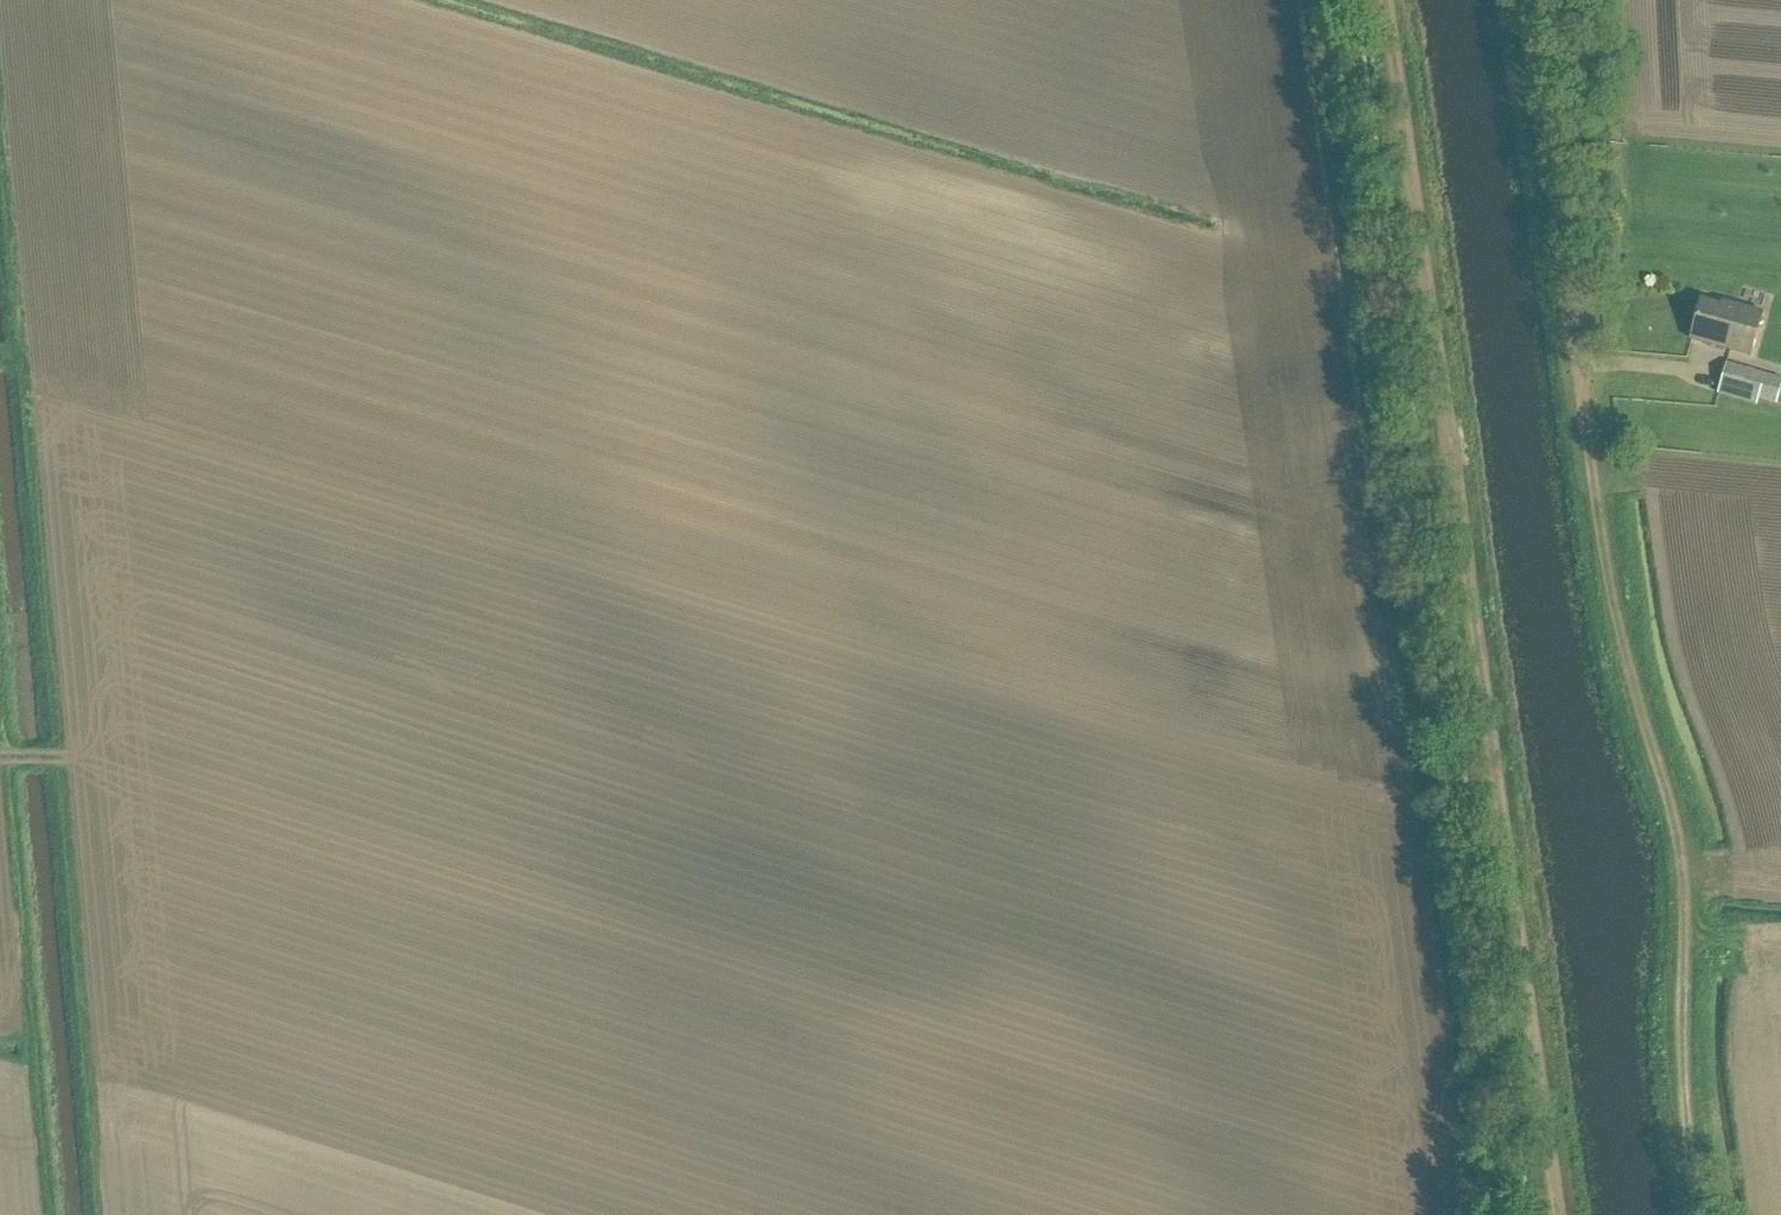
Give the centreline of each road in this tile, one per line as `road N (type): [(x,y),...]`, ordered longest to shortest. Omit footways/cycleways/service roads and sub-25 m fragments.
road 1 (track): [(1701,1214),(1686,1016),(1686,878),(1670,793),(1637,698),(1612,565),(1533,0)]
road 2 (track): [(1379,0),(1546,1214)]

